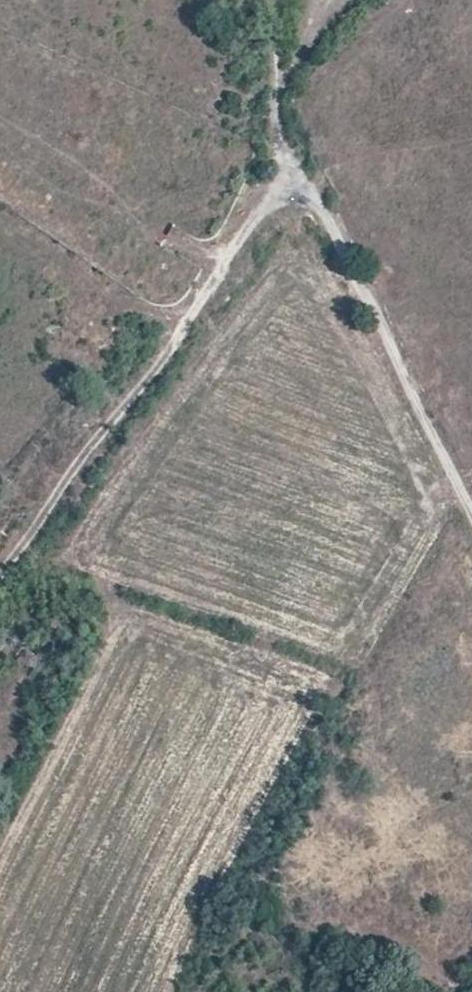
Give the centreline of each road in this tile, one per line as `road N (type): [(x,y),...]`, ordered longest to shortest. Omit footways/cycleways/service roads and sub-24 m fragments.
road 1 (track): [(0,572),(142,385),(285,167),(273,93)]
road 2 (track): [(285,167),(330,222),(471,510)]

